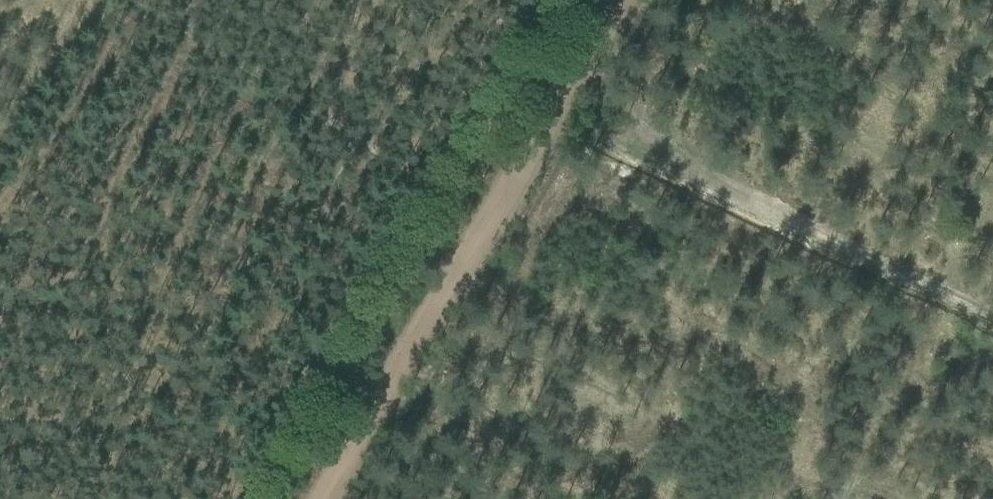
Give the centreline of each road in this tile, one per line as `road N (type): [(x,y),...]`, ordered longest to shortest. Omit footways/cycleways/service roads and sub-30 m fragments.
road 1 (track): [(322,498),(624,0)]
road 2 (track): [(545,0),(250,498)]
road 3 (track): [(992,294),(561,106)]

